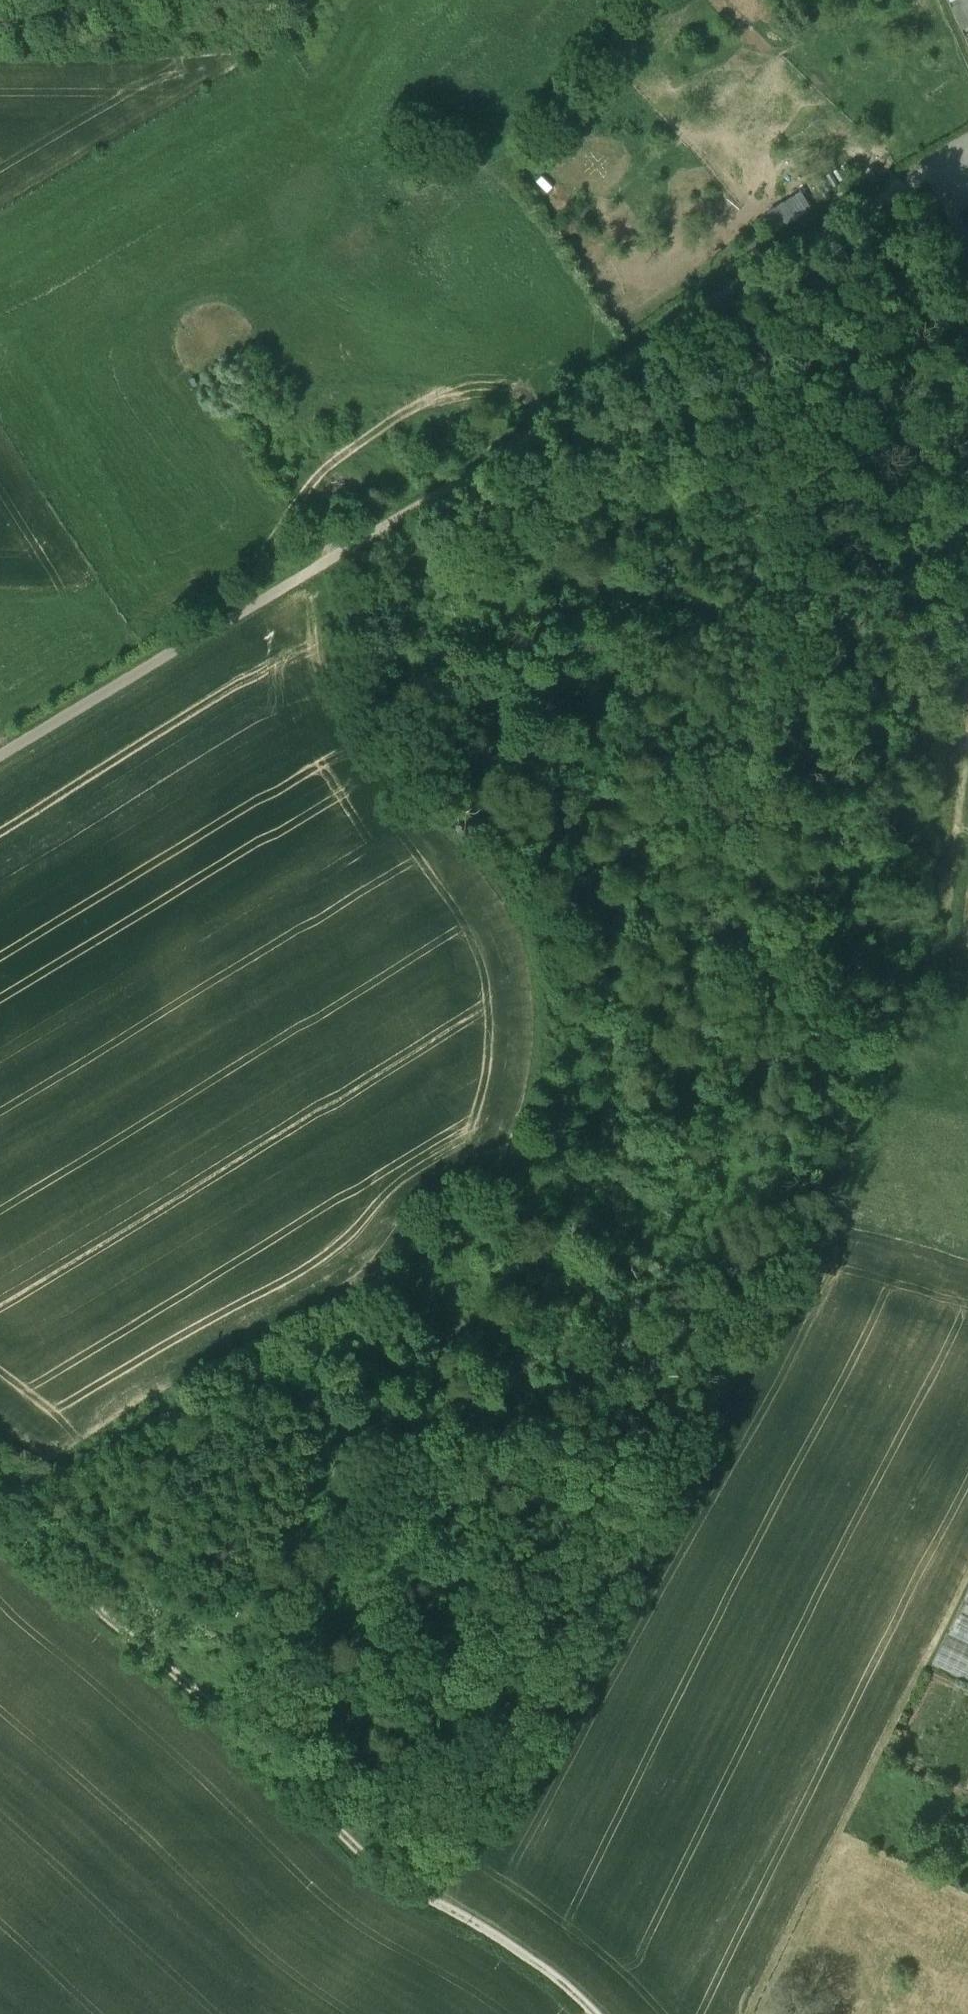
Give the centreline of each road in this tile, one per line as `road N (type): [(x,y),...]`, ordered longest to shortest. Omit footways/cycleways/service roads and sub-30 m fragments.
road 1 (track): [(920,176),(749,275),(438,494),(0,758)]
road 2 (track): [(0,1513),(62,1581),(240,1735),(354,1848),(565,1984),(592,2013)]
road 3 (track): [(360,1853),(478,1643)]

